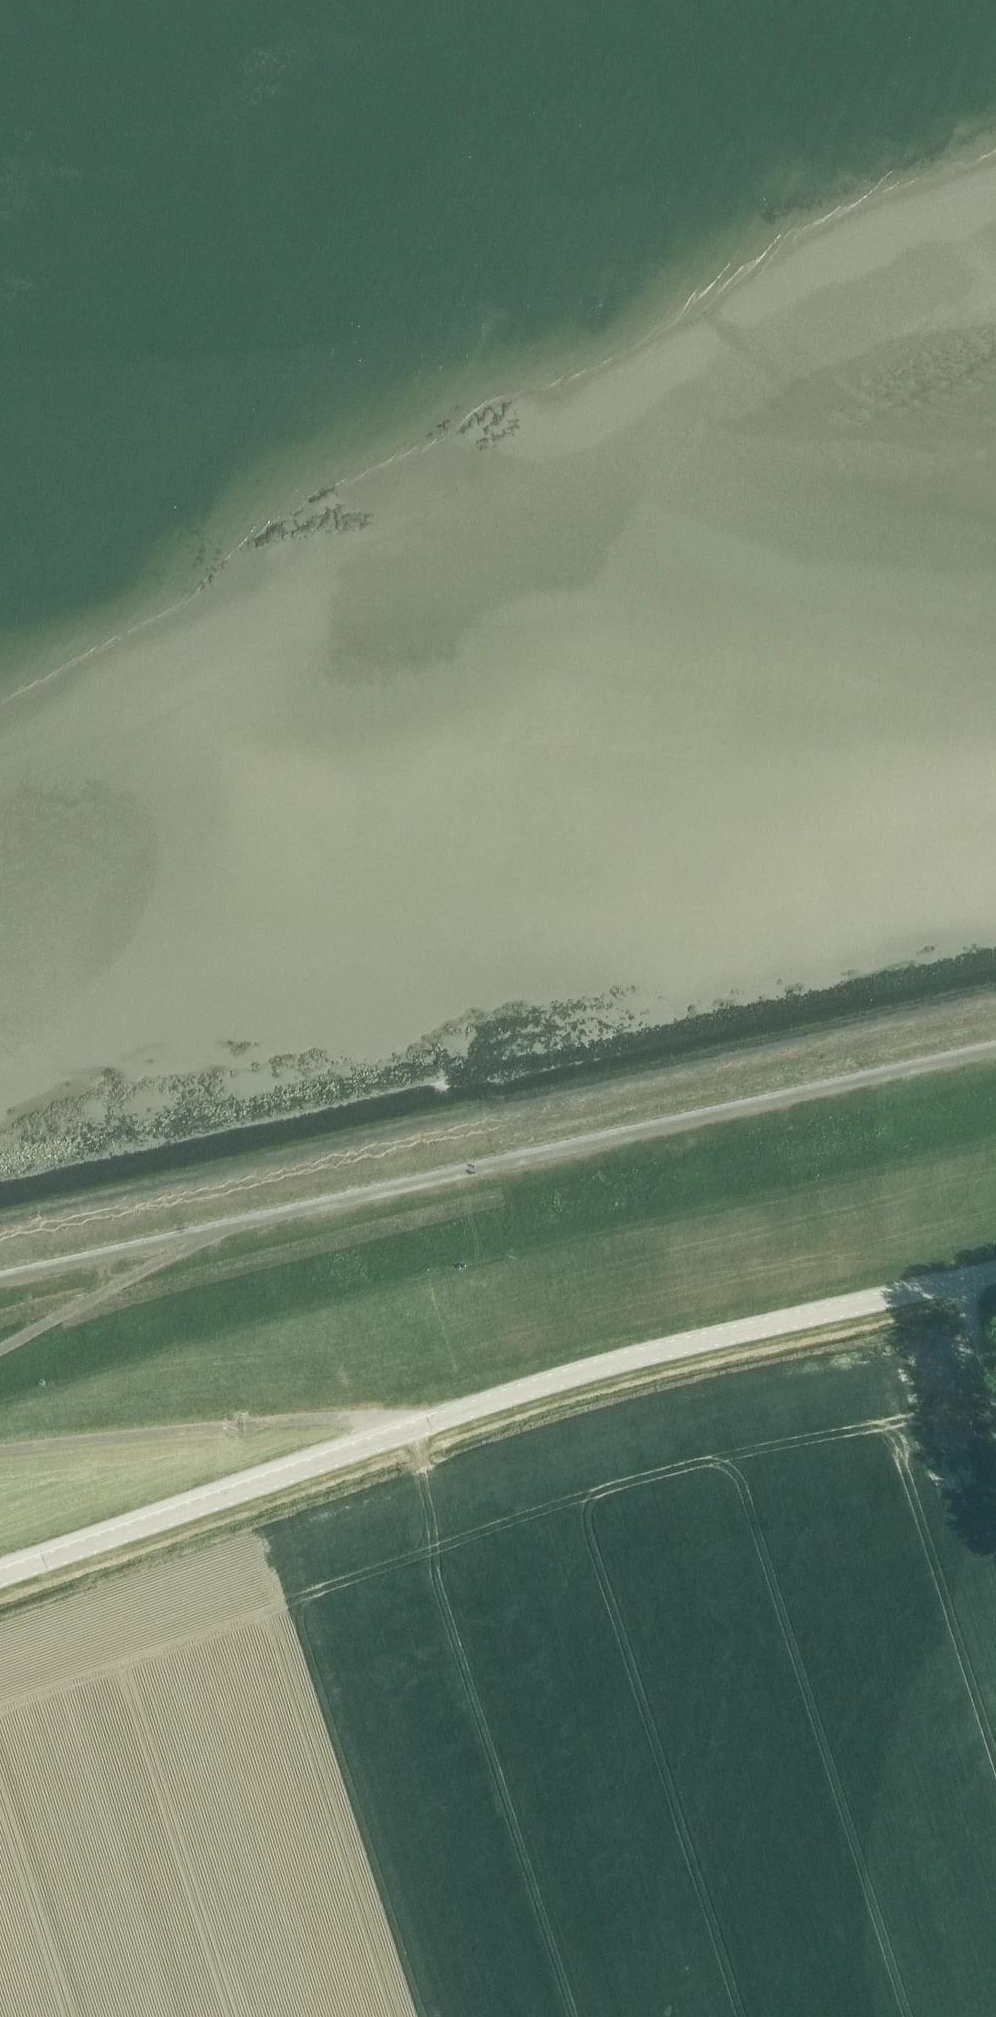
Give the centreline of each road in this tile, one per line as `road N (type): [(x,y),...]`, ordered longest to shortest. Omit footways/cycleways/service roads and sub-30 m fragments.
road 1 (tertiary): [(0,1574),(413,1435),(962,1281)]

